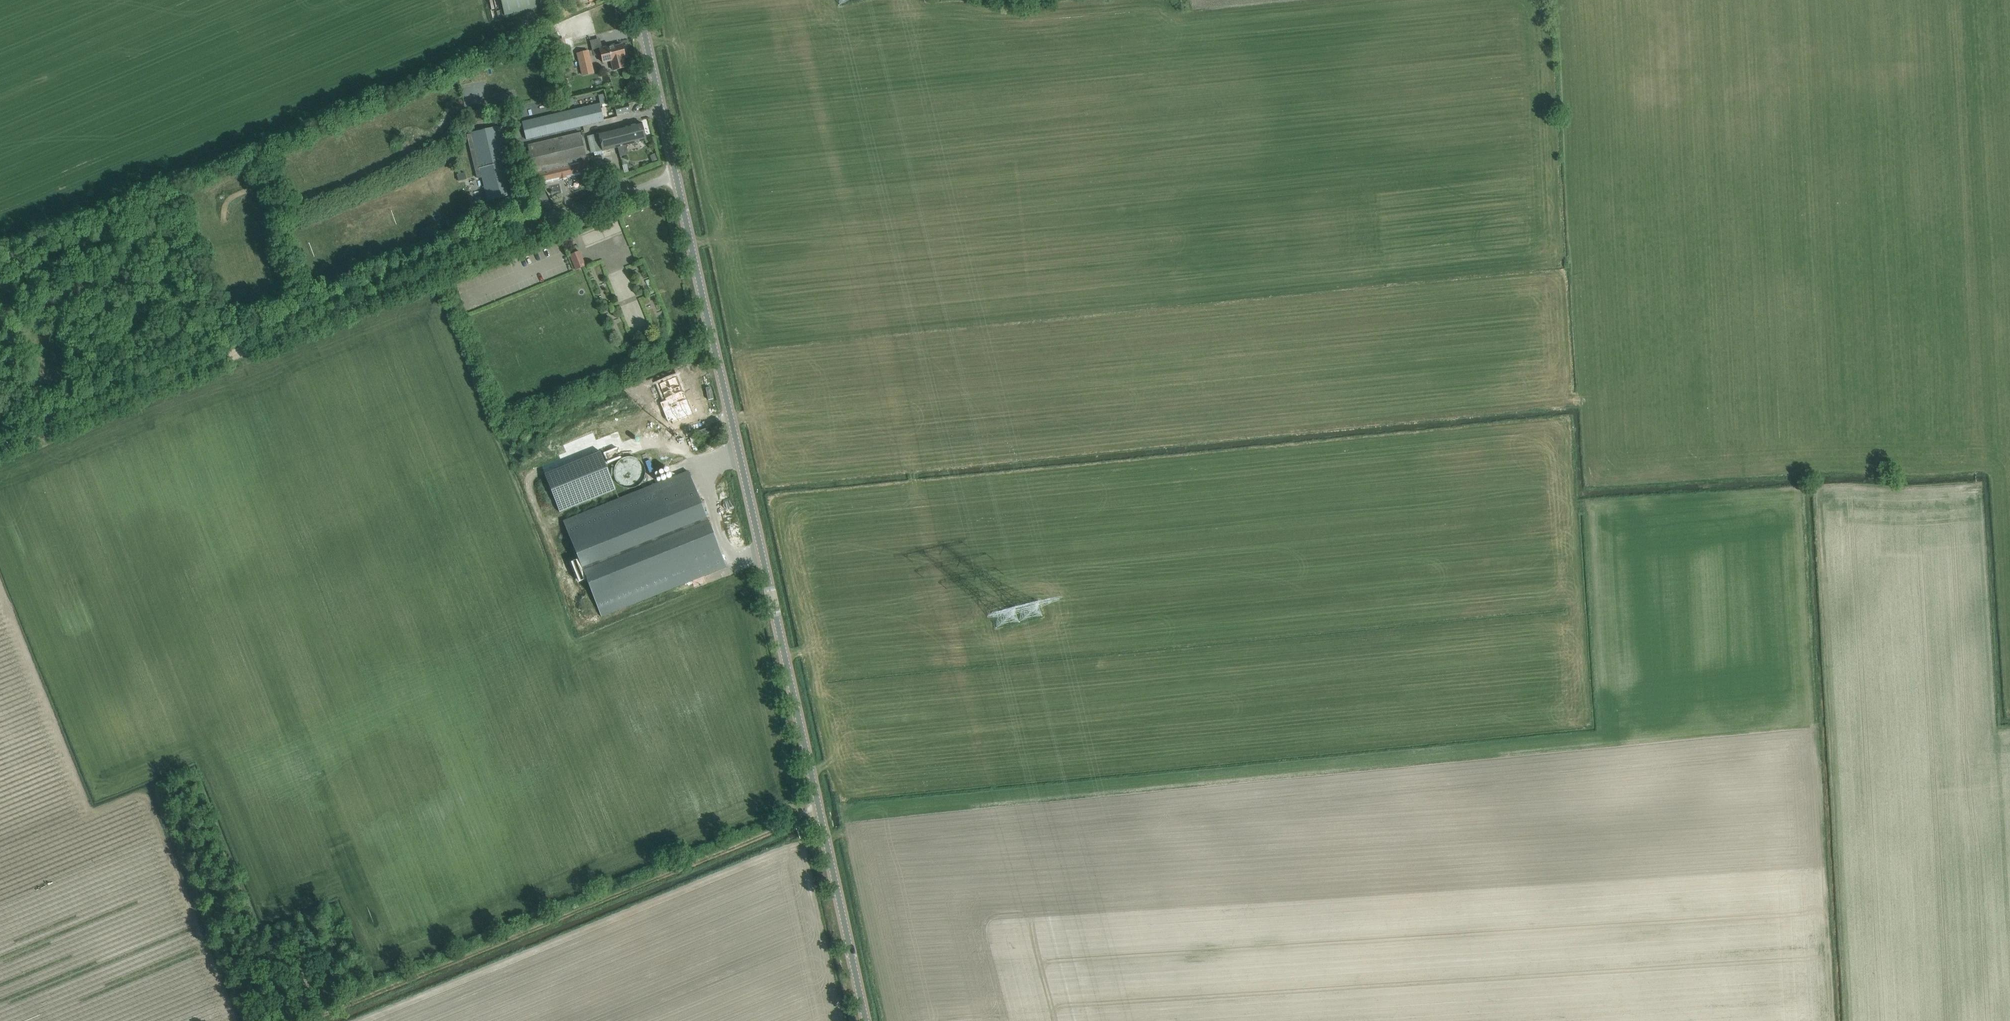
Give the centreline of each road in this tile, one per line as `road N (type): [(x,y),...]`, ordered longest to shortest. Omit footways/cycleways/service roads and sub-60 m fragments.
road 1 (tertiary): [(864,1020),(637,0)]
road 2 (track): [(0,447),(675,174)]

